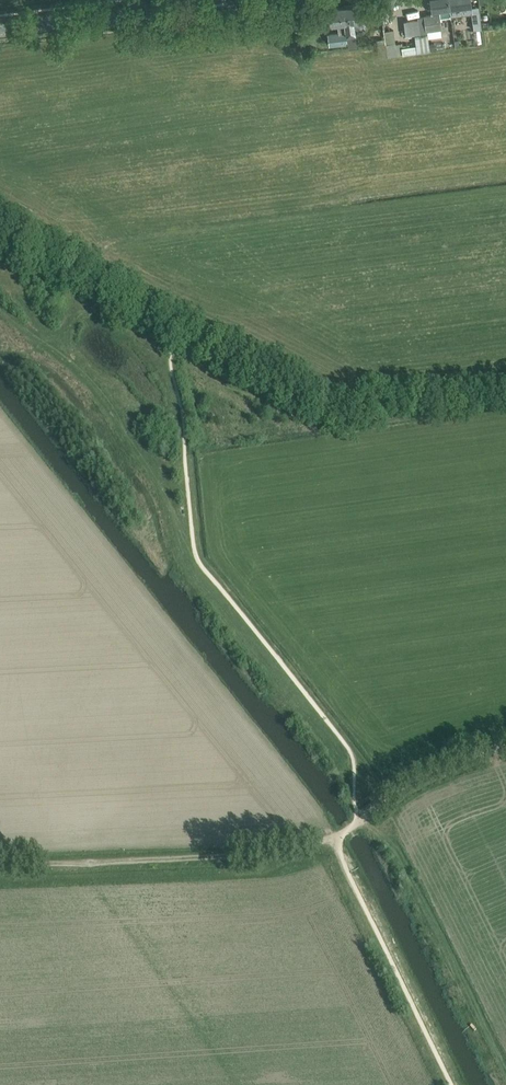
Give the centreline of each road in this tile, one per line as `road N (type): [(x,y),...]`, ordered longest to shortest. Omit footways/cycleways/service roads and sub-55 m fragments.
road 1 (track): [(0,867),(243,857),(339,835)]
road 2 (tertiary): [(0,30),(227,0)]
road 3 (track): [(362,820),(442,768),(505,748)]

